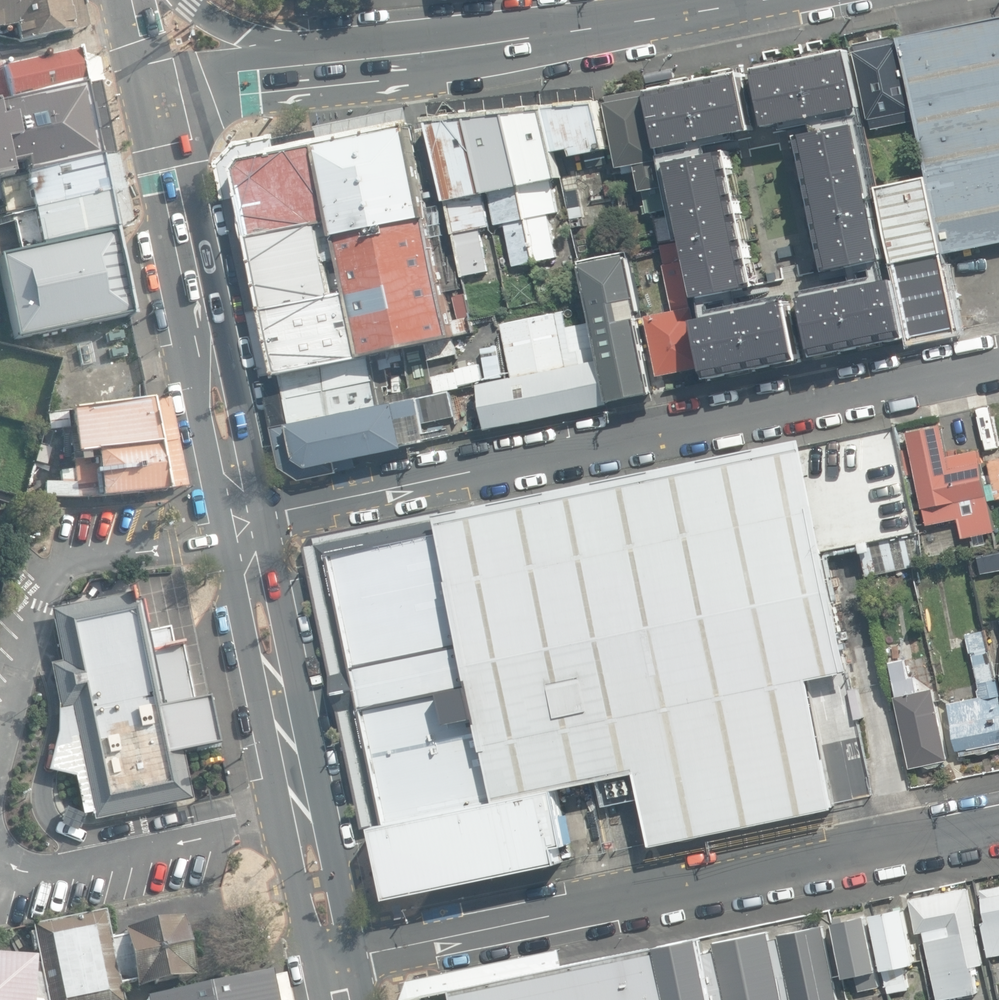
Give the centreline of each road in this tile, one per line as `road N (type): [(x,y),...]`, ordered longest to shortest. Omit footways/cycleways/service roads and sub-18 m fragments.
road 1 (unclassified): [(998,364),(244,524)]
road 2 (residential): [(998,821),(334,962)]
road 3 (secondary): [(244,524),(334,962)]
road 4 (secondary): [(153,90),(244,524)]
road 5 (secondary): [(422,55),(762,0)]
road 6 (secondary): [(153,90),(422,55)]
road 7 (secondary): [(186,0),(273,43),(422,55)]

